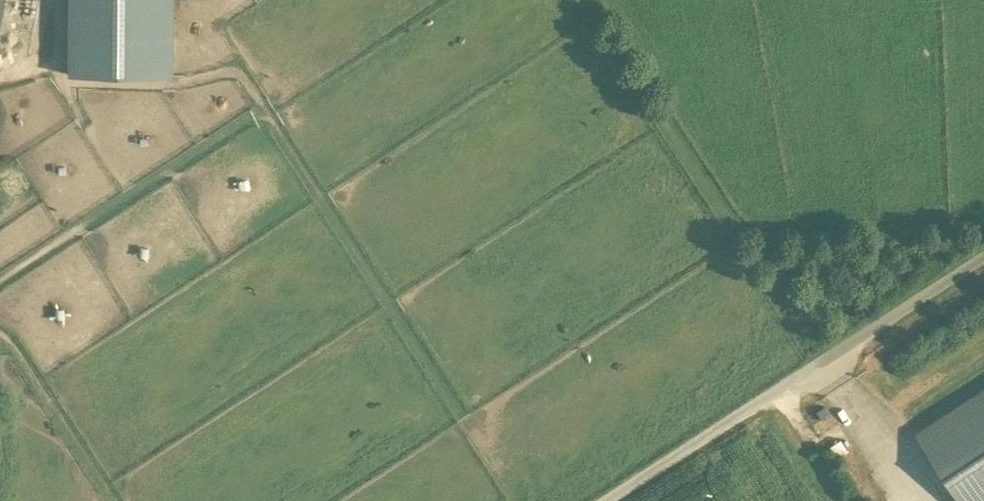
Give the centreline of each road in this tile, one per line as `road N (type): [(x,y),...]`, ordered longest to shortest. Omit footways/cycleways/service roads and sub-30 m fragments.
road 1 (track): [(983,220),(760,236),(726,222),(585,0)]
road 2 (track): [(983,259),(610,500)]

